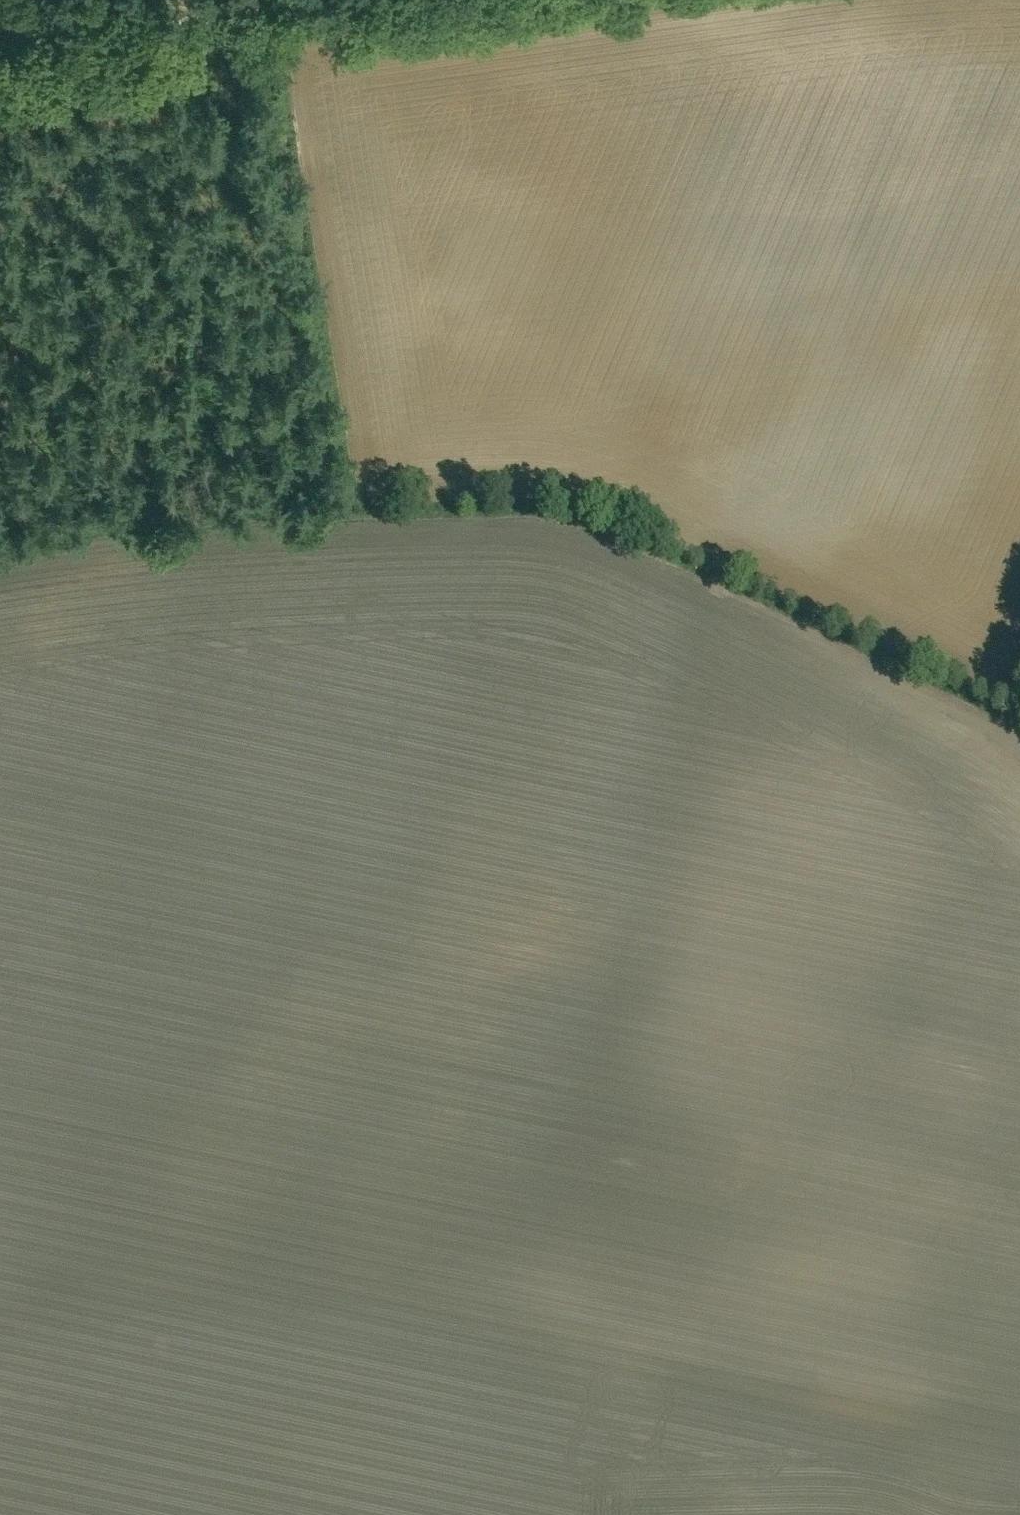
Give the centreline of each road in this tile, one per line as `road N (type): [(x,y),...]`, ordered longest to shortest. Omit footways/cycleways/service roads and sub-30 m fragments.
road 1 (track): [(348,0),(0,52)]

